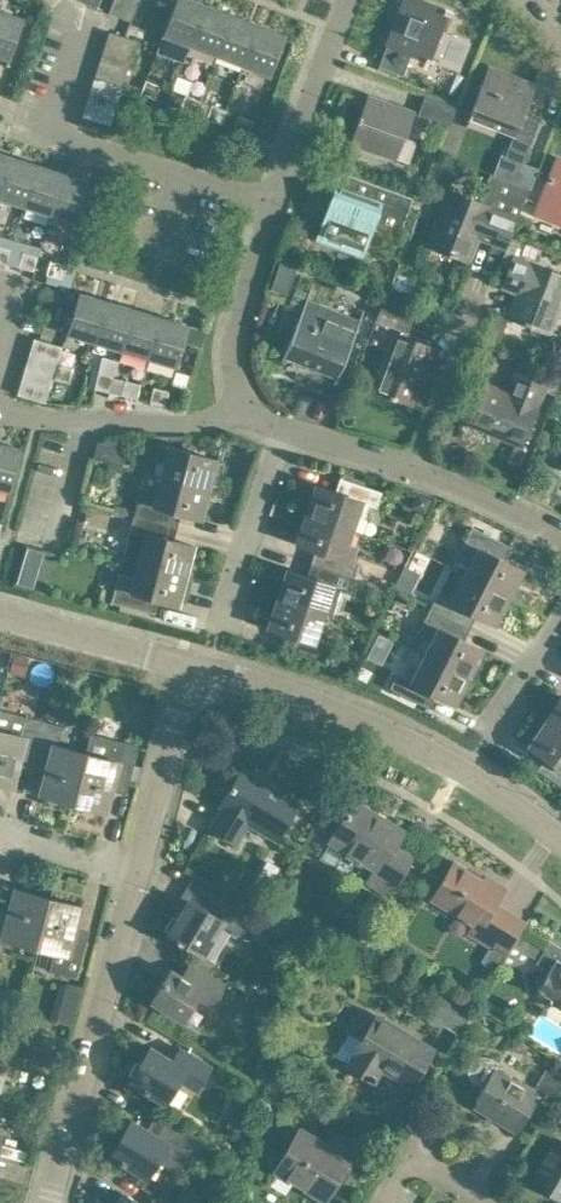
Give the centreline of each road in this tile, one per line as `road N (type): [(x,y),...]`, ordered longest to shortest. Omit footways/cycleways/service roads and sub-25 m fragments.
road 1 (unclassified): [(560,844),(475,777),(354,715),(192,667)]
road 2 (residential): [(276,204),(83,145),(64,128),(96,15)]
road 3 (residential): [(51,1202),(138,870)]
road 4 (residential): [(560,534),(413,466),(282,429)]
road 5 (residential): [(0,409),(39,419),(139,423),(197,422),(238,408)]
road 6 (residential): [(276,204),(352,0)]
road 7 (residential): [(138,870),(192,667)]
road 8 (residential): [(238,408),(242,316),(276,204)]
road 9 (residential): [(223,623),(282,429)]
road 10 (unclassified): [(192,667),(0,615)]
road 11 (residential): [(138,870),(0,828)]
road 12 (residential): [(489,728),(560,617)]
road 13 (residential): [(379,1202),(408,1167),(485,1202)]

